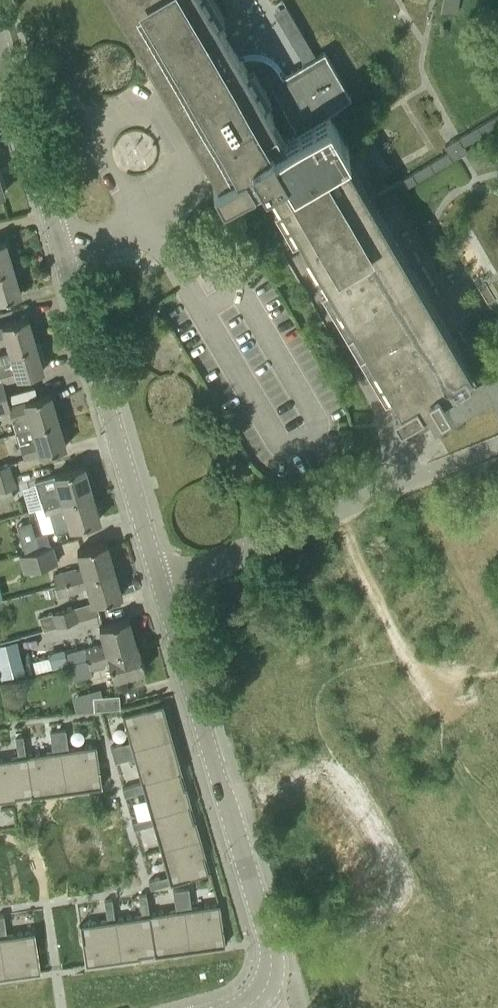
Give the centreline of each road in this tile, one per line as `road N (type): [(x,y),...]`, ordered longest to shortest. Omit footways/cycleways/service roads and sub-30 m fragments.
road 1 (unclassified): [(253,1005),(268,984),(269,943),(0,42)]

